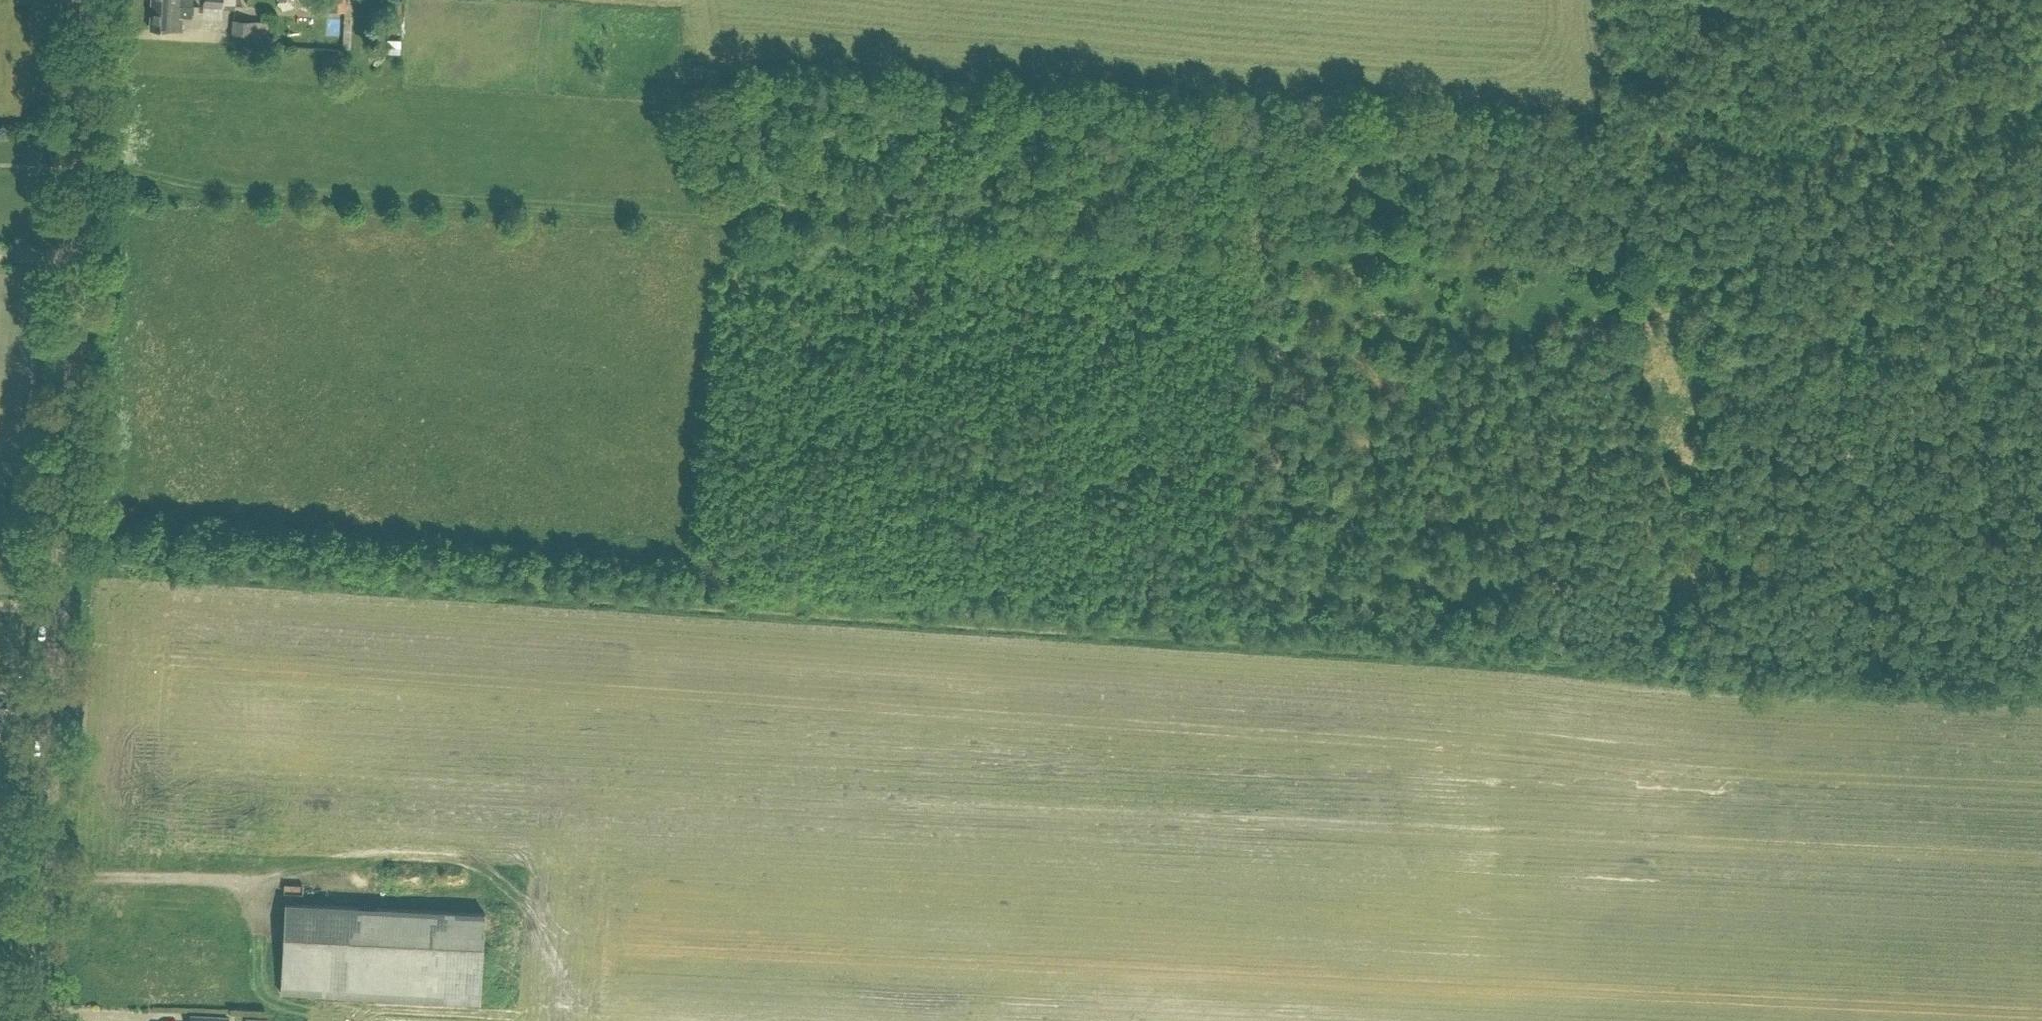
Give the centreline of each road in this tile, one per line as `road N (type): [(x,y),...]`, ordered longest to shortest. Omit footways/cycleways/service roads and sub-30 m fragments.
road 1 (unclassified): [(43,1020),(92,0)]

